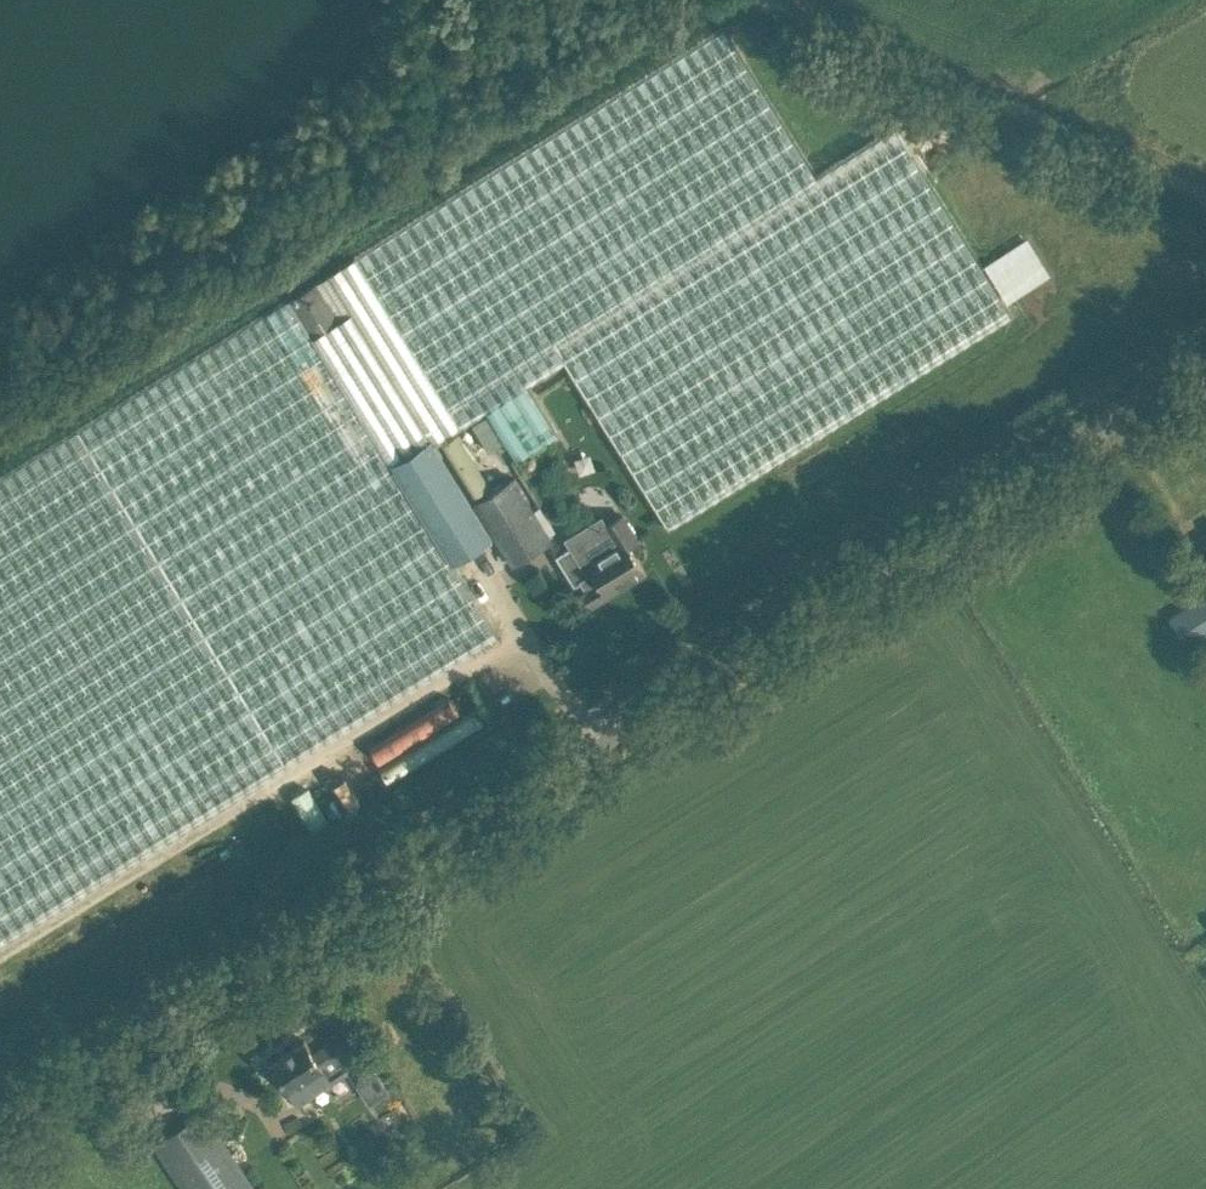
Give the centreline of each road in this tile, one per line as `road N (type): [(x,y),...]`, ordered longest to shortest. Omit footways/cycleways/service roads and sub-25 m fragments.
road 1 (tertiary): [(0,1119),(1205,360)]

